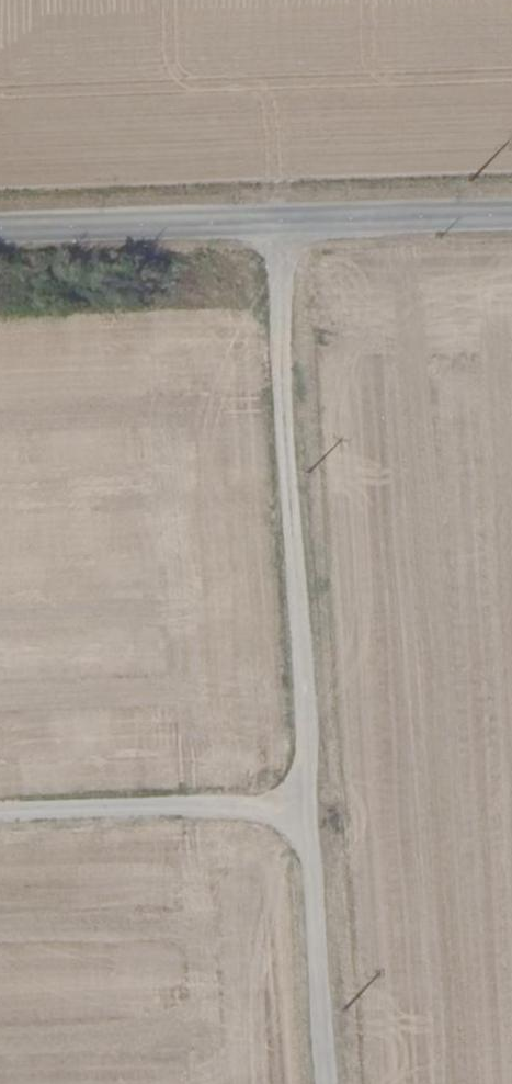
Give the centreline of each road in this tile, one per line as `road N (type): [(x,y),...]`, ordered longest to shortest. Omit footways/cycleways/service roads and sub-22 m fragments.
road 1 (track): [(278,228),(335,1083)]
road 2 (tertiary): [(511,222),(0,237)]
road 3 (track): [(0,826),(321,818)]

